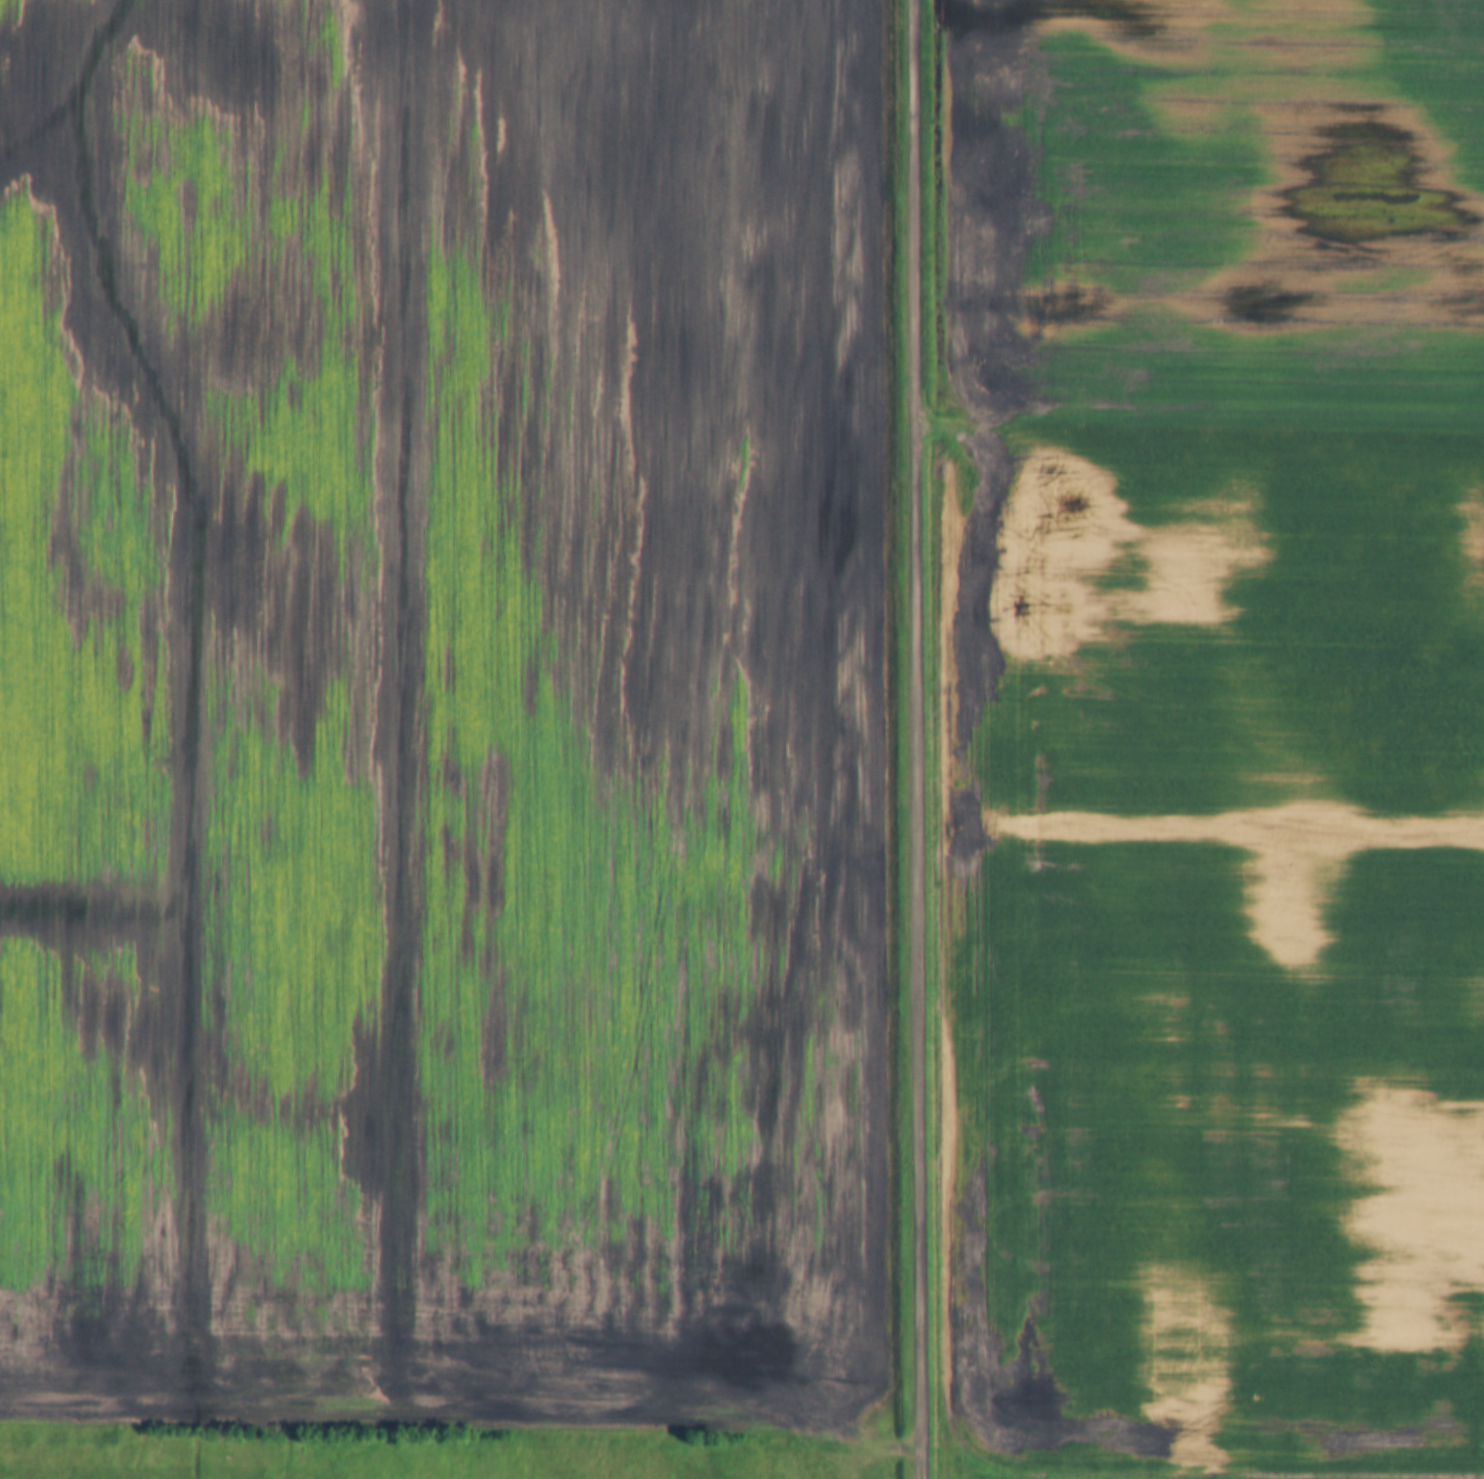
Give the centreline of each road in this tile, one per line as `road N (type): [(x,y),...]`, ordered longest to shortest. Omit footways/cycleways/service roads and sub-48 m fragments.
road 1 (residential): [(925,1478),(918,0)]

